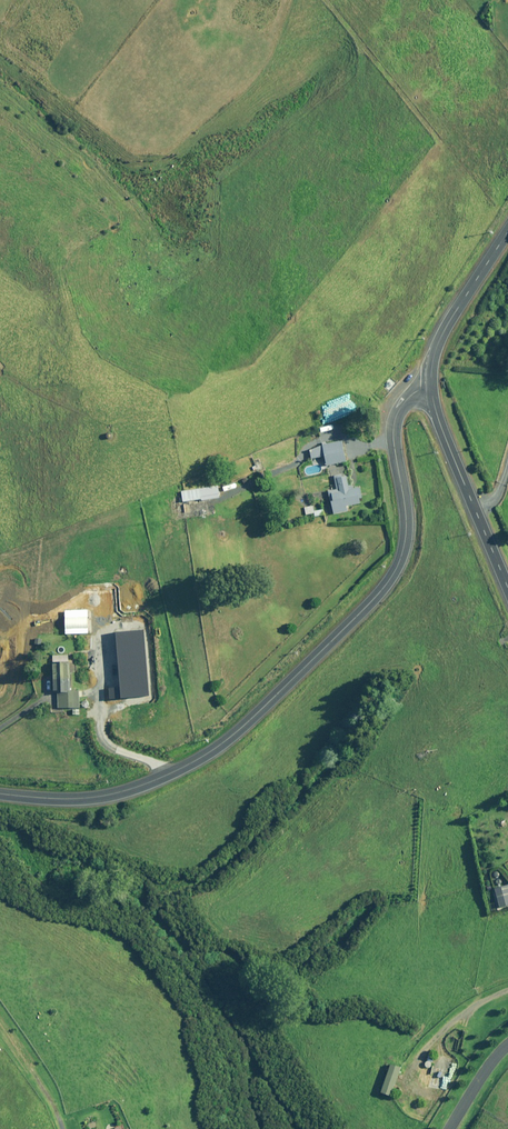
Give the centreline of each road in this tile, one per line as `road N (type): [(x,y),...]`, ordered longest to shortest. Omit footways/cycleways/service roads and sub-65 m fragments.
road 1 (unclassified): [(431,387),(412,394),(394,420),(407,523),(396,569),(250,720),(207,754),(133,788),(83,799),(0,794)]
road 2 (tertiary): [(431,387),(507,587)]
road 3 (tertiary): [(507,231),(438,343),(431,387)]

